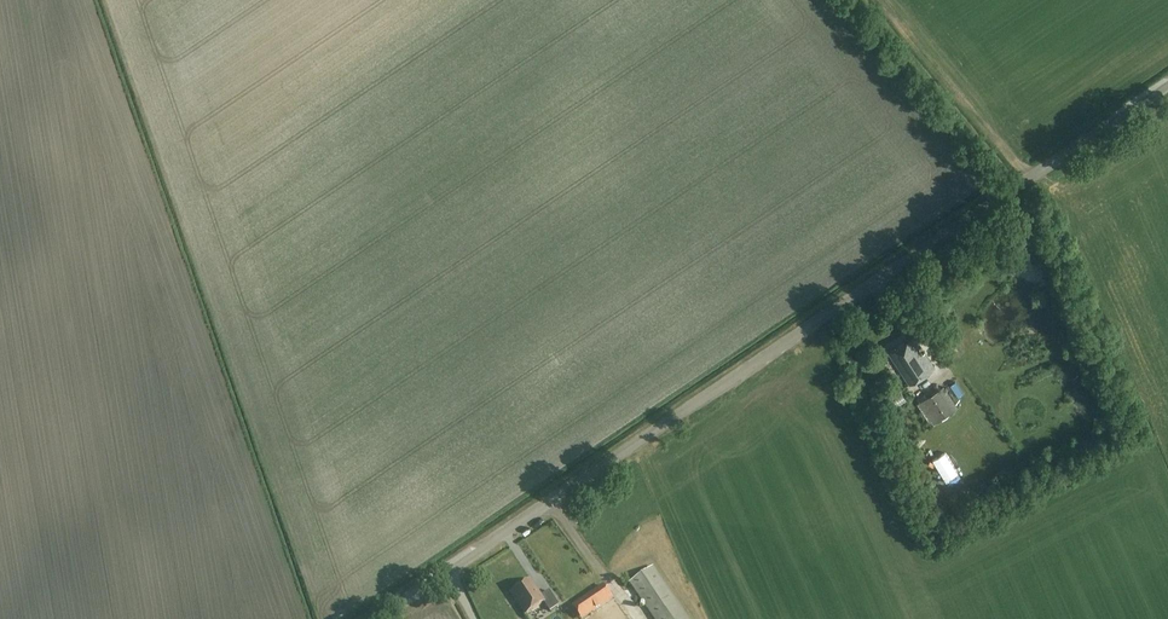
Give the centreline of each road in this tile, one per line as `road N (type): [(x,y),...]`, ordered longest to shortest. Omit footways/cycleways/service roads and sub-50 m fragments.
road 1 (unclassified): [(378,618),(1167,85)]
road 2 (track): [(1040,172),(912,24)]

